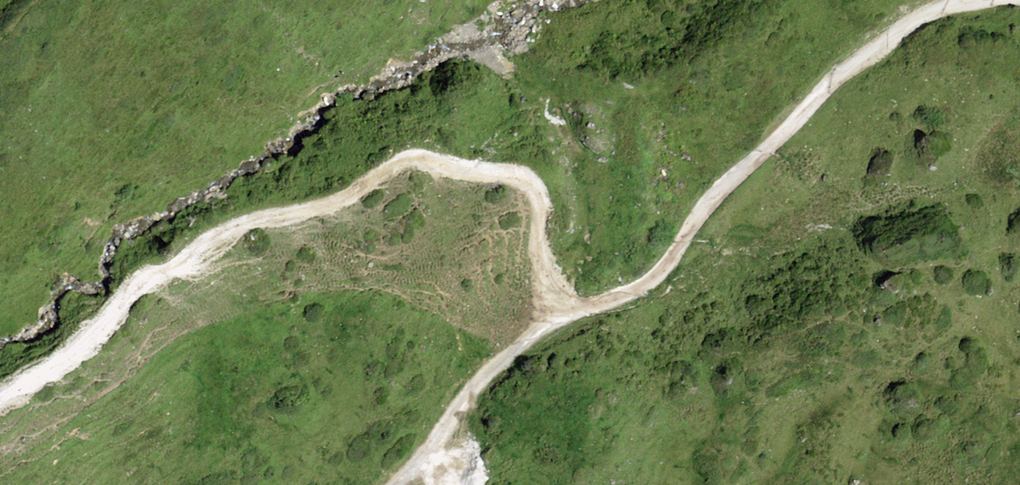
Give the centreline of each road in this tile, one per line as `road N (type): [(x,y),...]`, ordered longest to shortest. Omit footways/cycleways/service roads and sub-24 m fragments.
road 1 (track): [(937,0),(864,51),(724,184),(656,272),(520,341),(387,484)]
road 2 (track): [(562,315),(523,179),(404,155),(339,193),(227,233),(142,283),(70,351),(0,397)]

